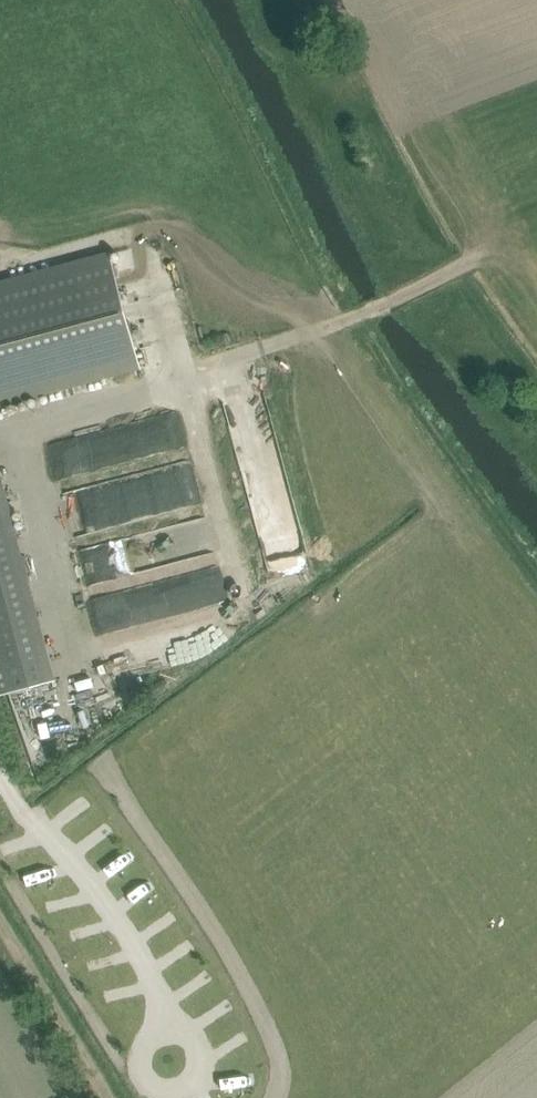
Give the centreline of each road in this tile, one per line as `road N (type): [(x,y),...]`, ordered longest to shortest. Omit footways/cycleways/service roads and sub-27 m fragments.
road 1 (track): [(351,322),(536,574)]
road 2 (track): [(208,364),(351,322),(474,264)]
road 3 (track): [(0,927),(107,1097)]

